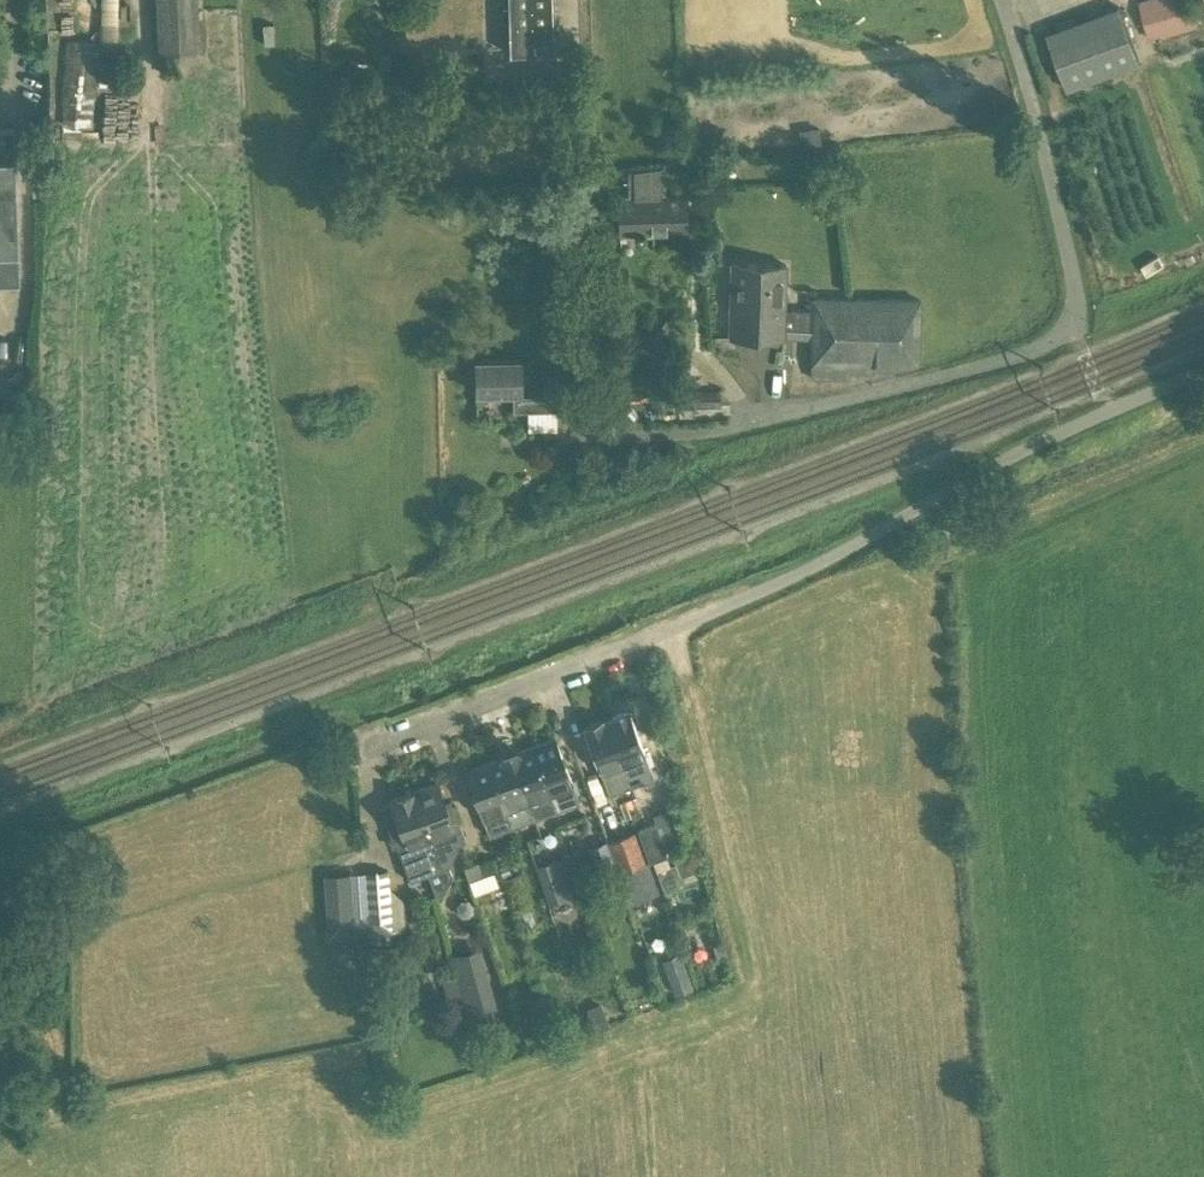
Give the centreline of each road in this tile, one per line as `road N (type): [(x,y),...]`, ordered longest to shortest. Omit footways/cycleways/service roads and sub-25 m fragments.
road 1 (residential): [(569,0),(582,401),(590,430),(606,436),(737,430),(1021,356),(1071,327),(1079,312),(1073,263),(1002,0)]
road 2 (unclassified): [(364,747),(762,591),(1083,420),(1203,371)]

